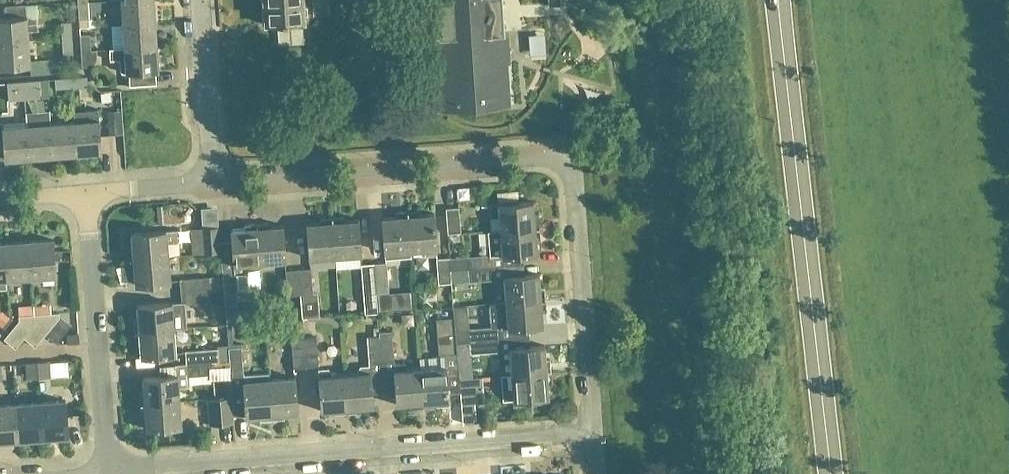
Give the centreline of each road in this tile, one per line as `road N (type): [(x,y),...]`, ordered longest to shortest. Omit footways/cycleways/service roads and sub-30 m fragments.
road 1 (primary): [(831,473),(778,0)]
road 2 (residential): [(215,184),(543,159),(573,173)]
road 3 (residential): [(108,473),(82,195)]
road 4 (residential): [(108,473),(373,453)]
road 5 (residential): [(595,433),(573,173)]
road 6 (residential): [(373,453),(595,433)]
road 7 (residential): [(215,184),(200,0)]
road 8 (residential): [(82,195),(215,184)]

